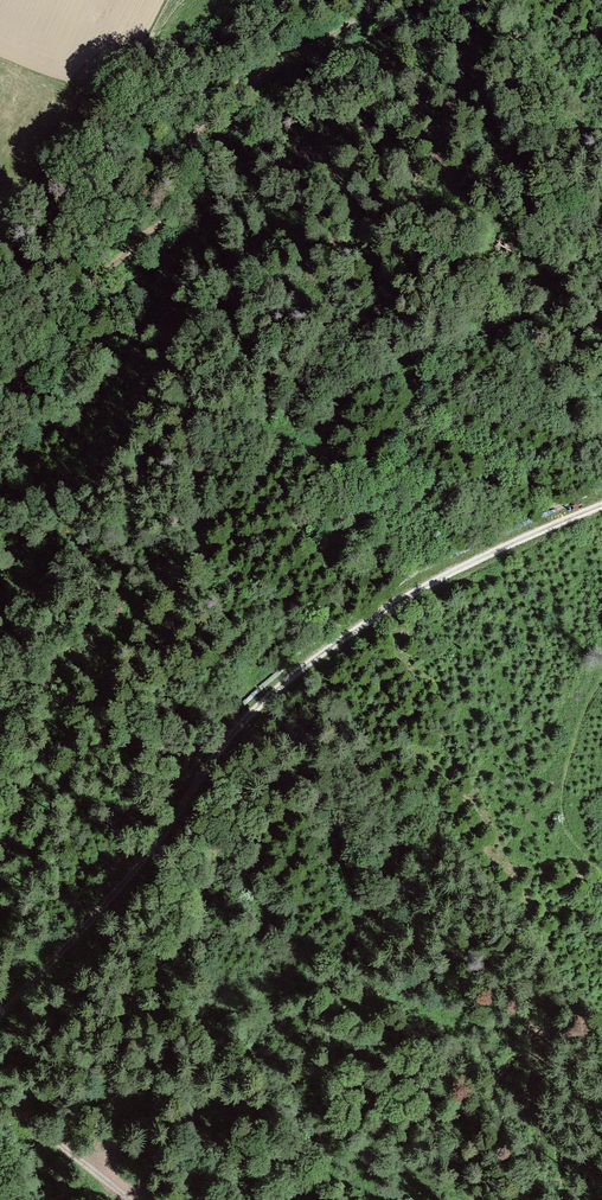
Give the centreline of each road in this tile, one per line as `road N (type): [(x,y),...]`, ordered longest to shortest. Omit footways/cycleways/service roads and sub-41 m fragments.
road 1 (track): [(601,512),(554,526),(385,605),(232,729),(118,890),(52,938),(0,1002)]
road 2 (track): [(0,447),(85,320),(169,222),(232,89),(329,0)]
road 3 (track): [(0,1100),(140,1199)]

